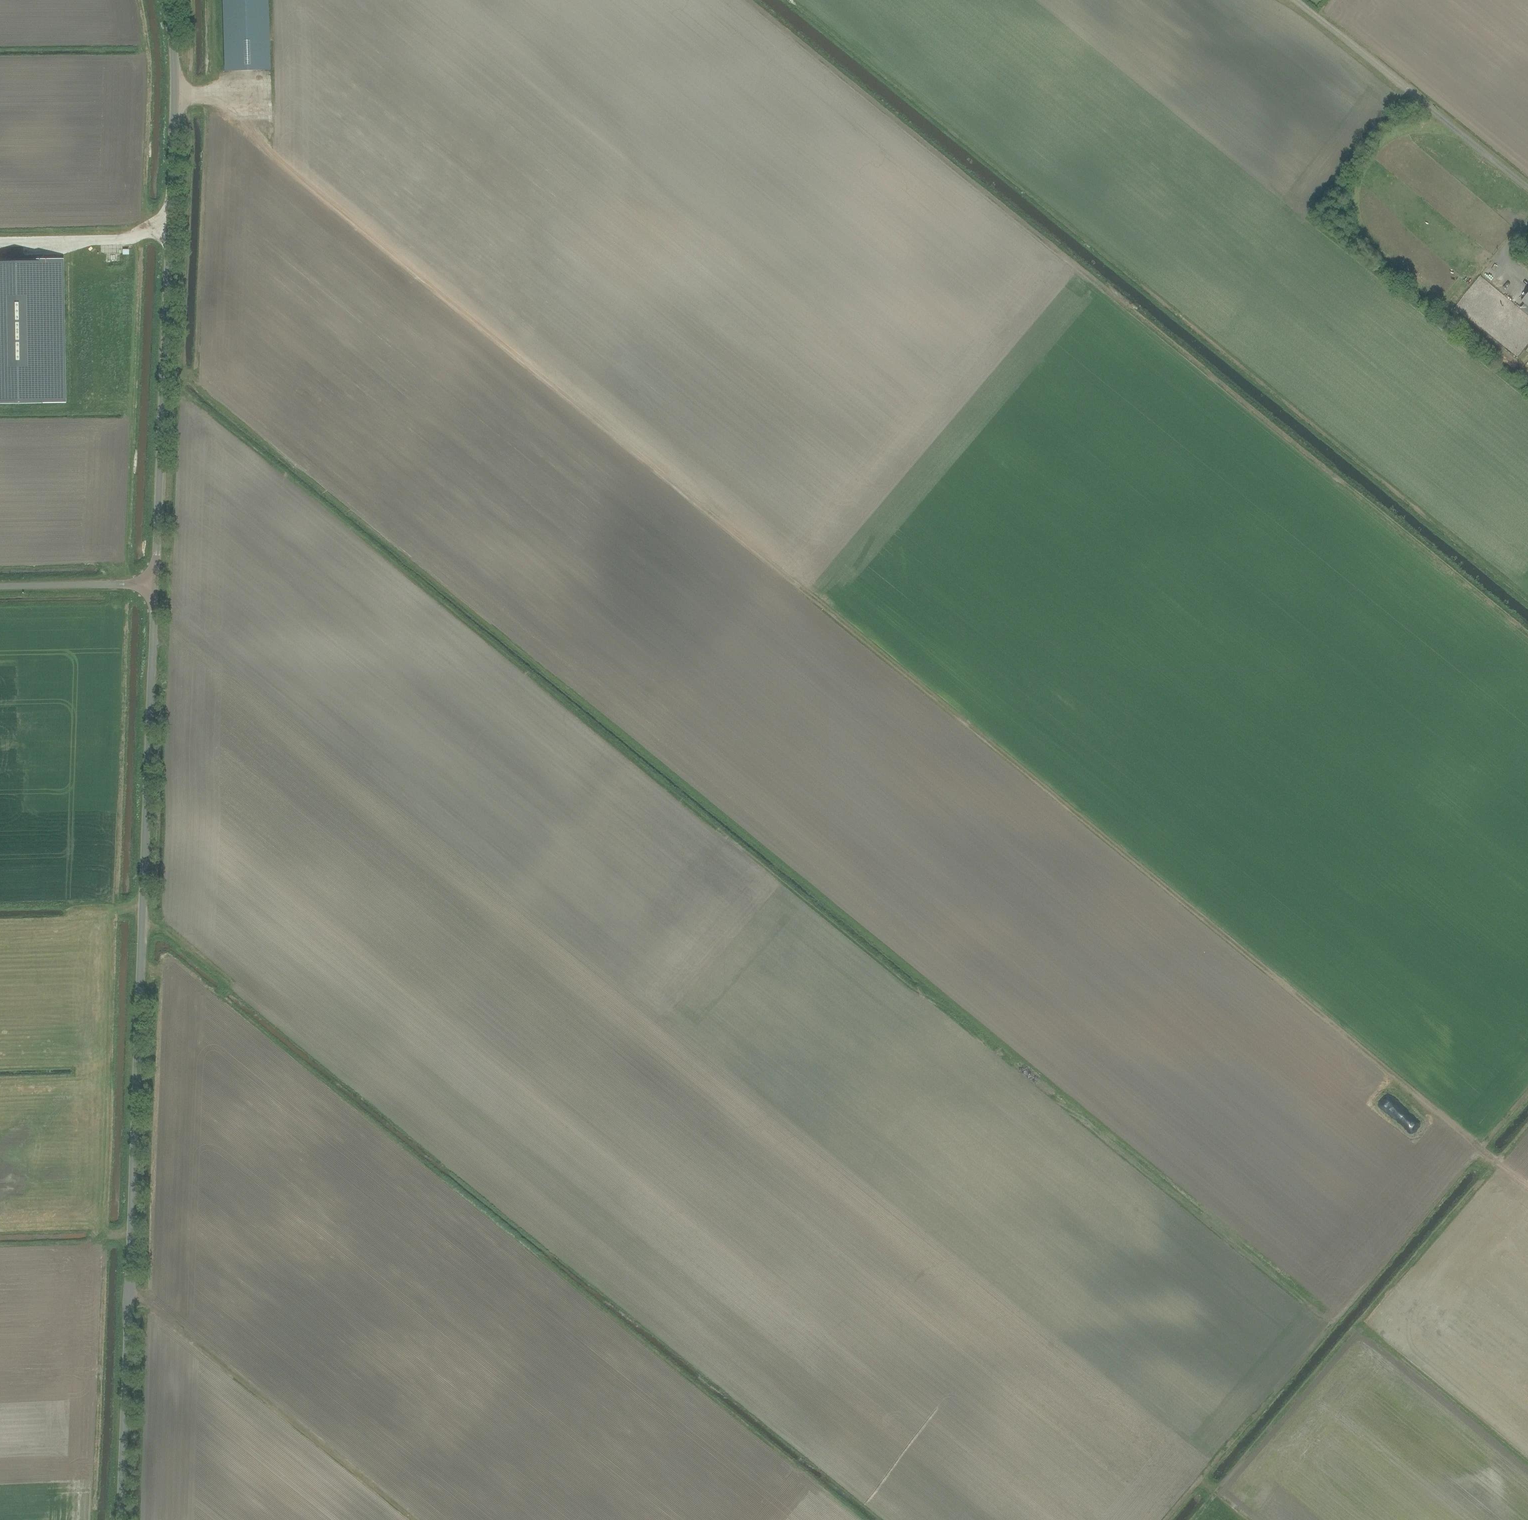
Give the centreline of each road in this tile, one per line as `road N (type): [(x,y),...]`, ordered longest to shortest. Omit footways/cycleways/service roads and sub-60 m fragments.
road 1 (residential): [(123,1519),(156,584)]
road 2 (residential): [(156,584),(172,69),(167,0)]
road 3 (unclassified): [(1527,185),(1301,0)]
road 4 (unclassified): [(156,584),(0,586)]

